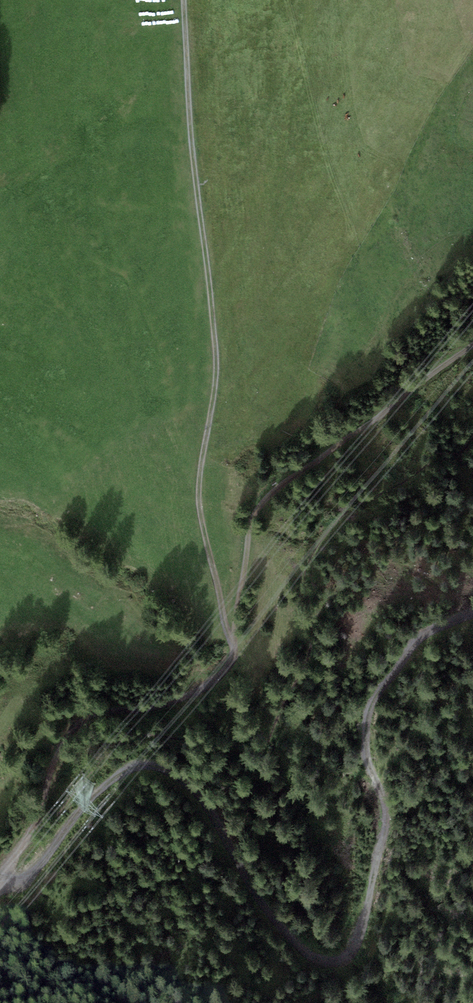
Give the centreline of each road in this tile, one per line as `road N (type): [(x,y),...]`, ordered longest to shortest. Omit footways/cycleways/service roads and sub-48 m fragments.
road 1 (track): [(9,888),(30,878),(103,784),(137,765),(162,767),(190,783),(299,945),(321,960),(341,958),(353,948),(380,839),(382,802),(365,747),(373,701),(412,648),(472,613)]
road 2 (track): [(184,0),(216,370),(199,507),(231,647)]
road 3 (track): [(231,647),(258,508),(472,345)]
road 4 (track): [(4,881),(2,866),(81,723),(209,685),(223,674),(231,647)]

